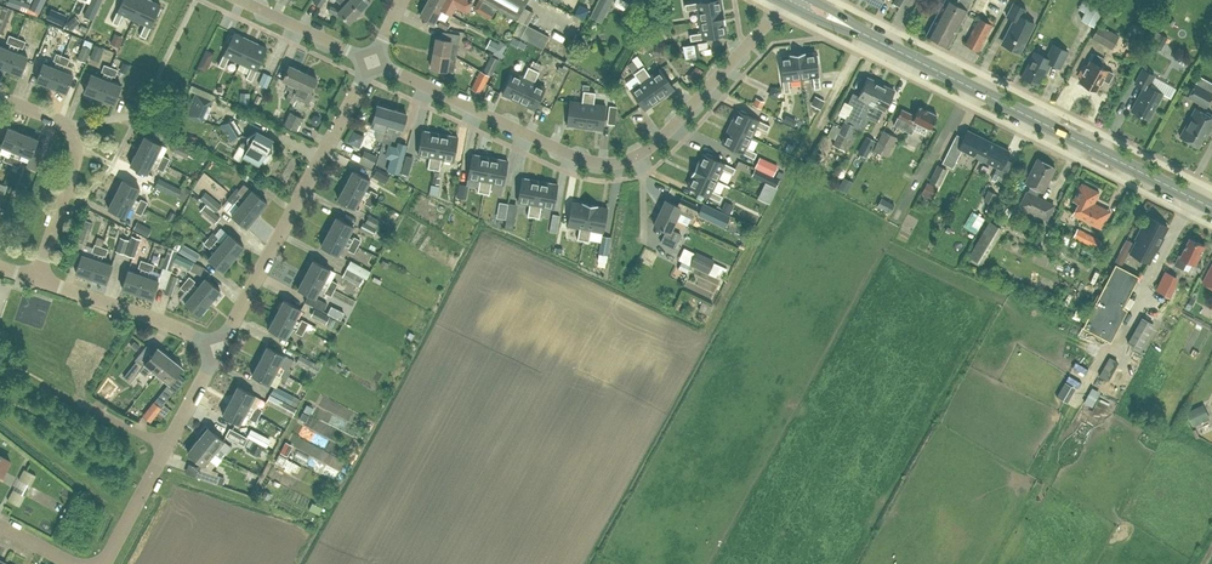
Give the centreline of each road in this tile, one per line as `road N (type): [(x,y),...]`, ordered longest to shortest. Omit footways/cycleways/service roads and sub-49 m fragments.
road 1 (residential): [(780,10),(666,133),(622,162),(568,153),(373,61)]
road 2 (secondary): [(1211,207),(797,0)]
road 3 (residential): [(221,344),(373,61)]
road 4 (residential): [(103,563),(221,344)]
road 5 (residential): [(35,278),(77,148),(67,126),(0,97)]
road 6 (residential): [(221,344),(35,278)]
road 7 (residential): [(373,61),(243,0)]

